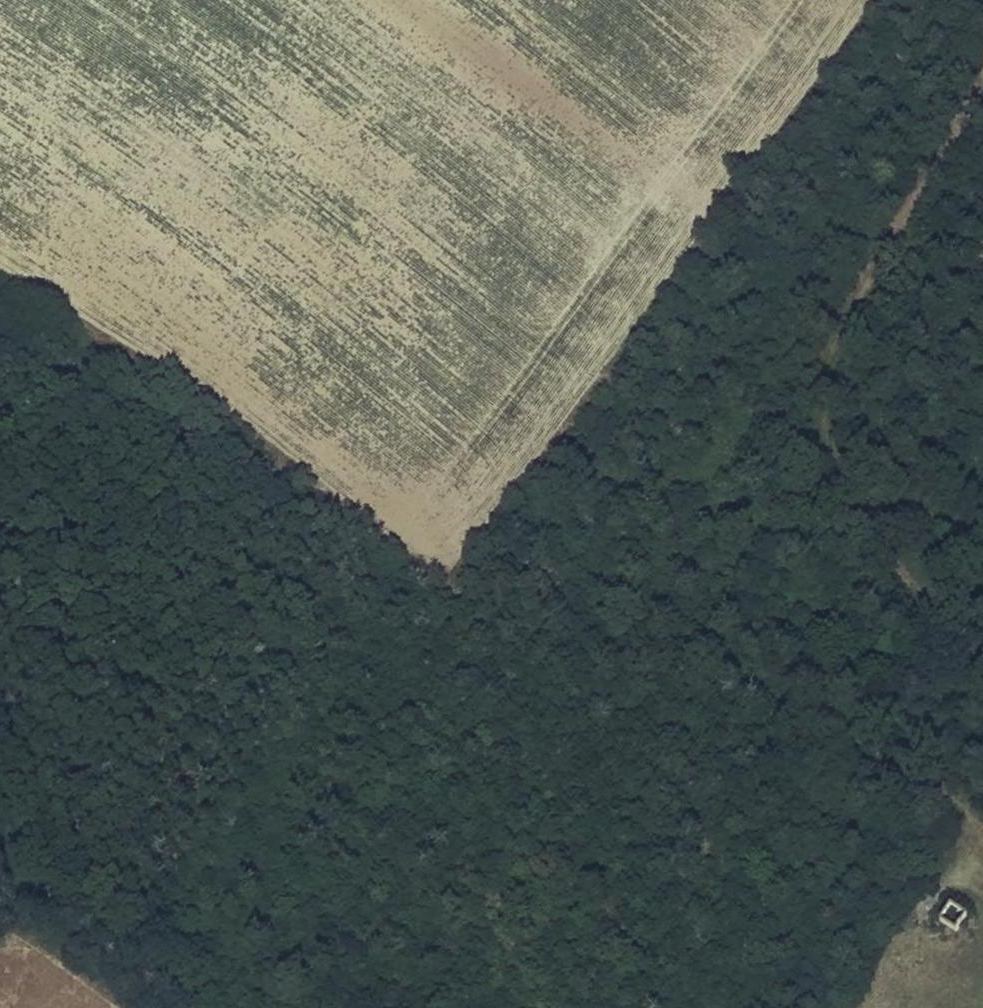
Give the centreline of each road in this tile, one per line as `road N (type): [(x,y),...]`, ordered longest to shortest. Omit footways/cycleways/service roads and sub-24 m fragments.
road 1 (track): [(982,665),(901,561),(857,483),(834,420),(832,364),(872,267),(982,70)]

